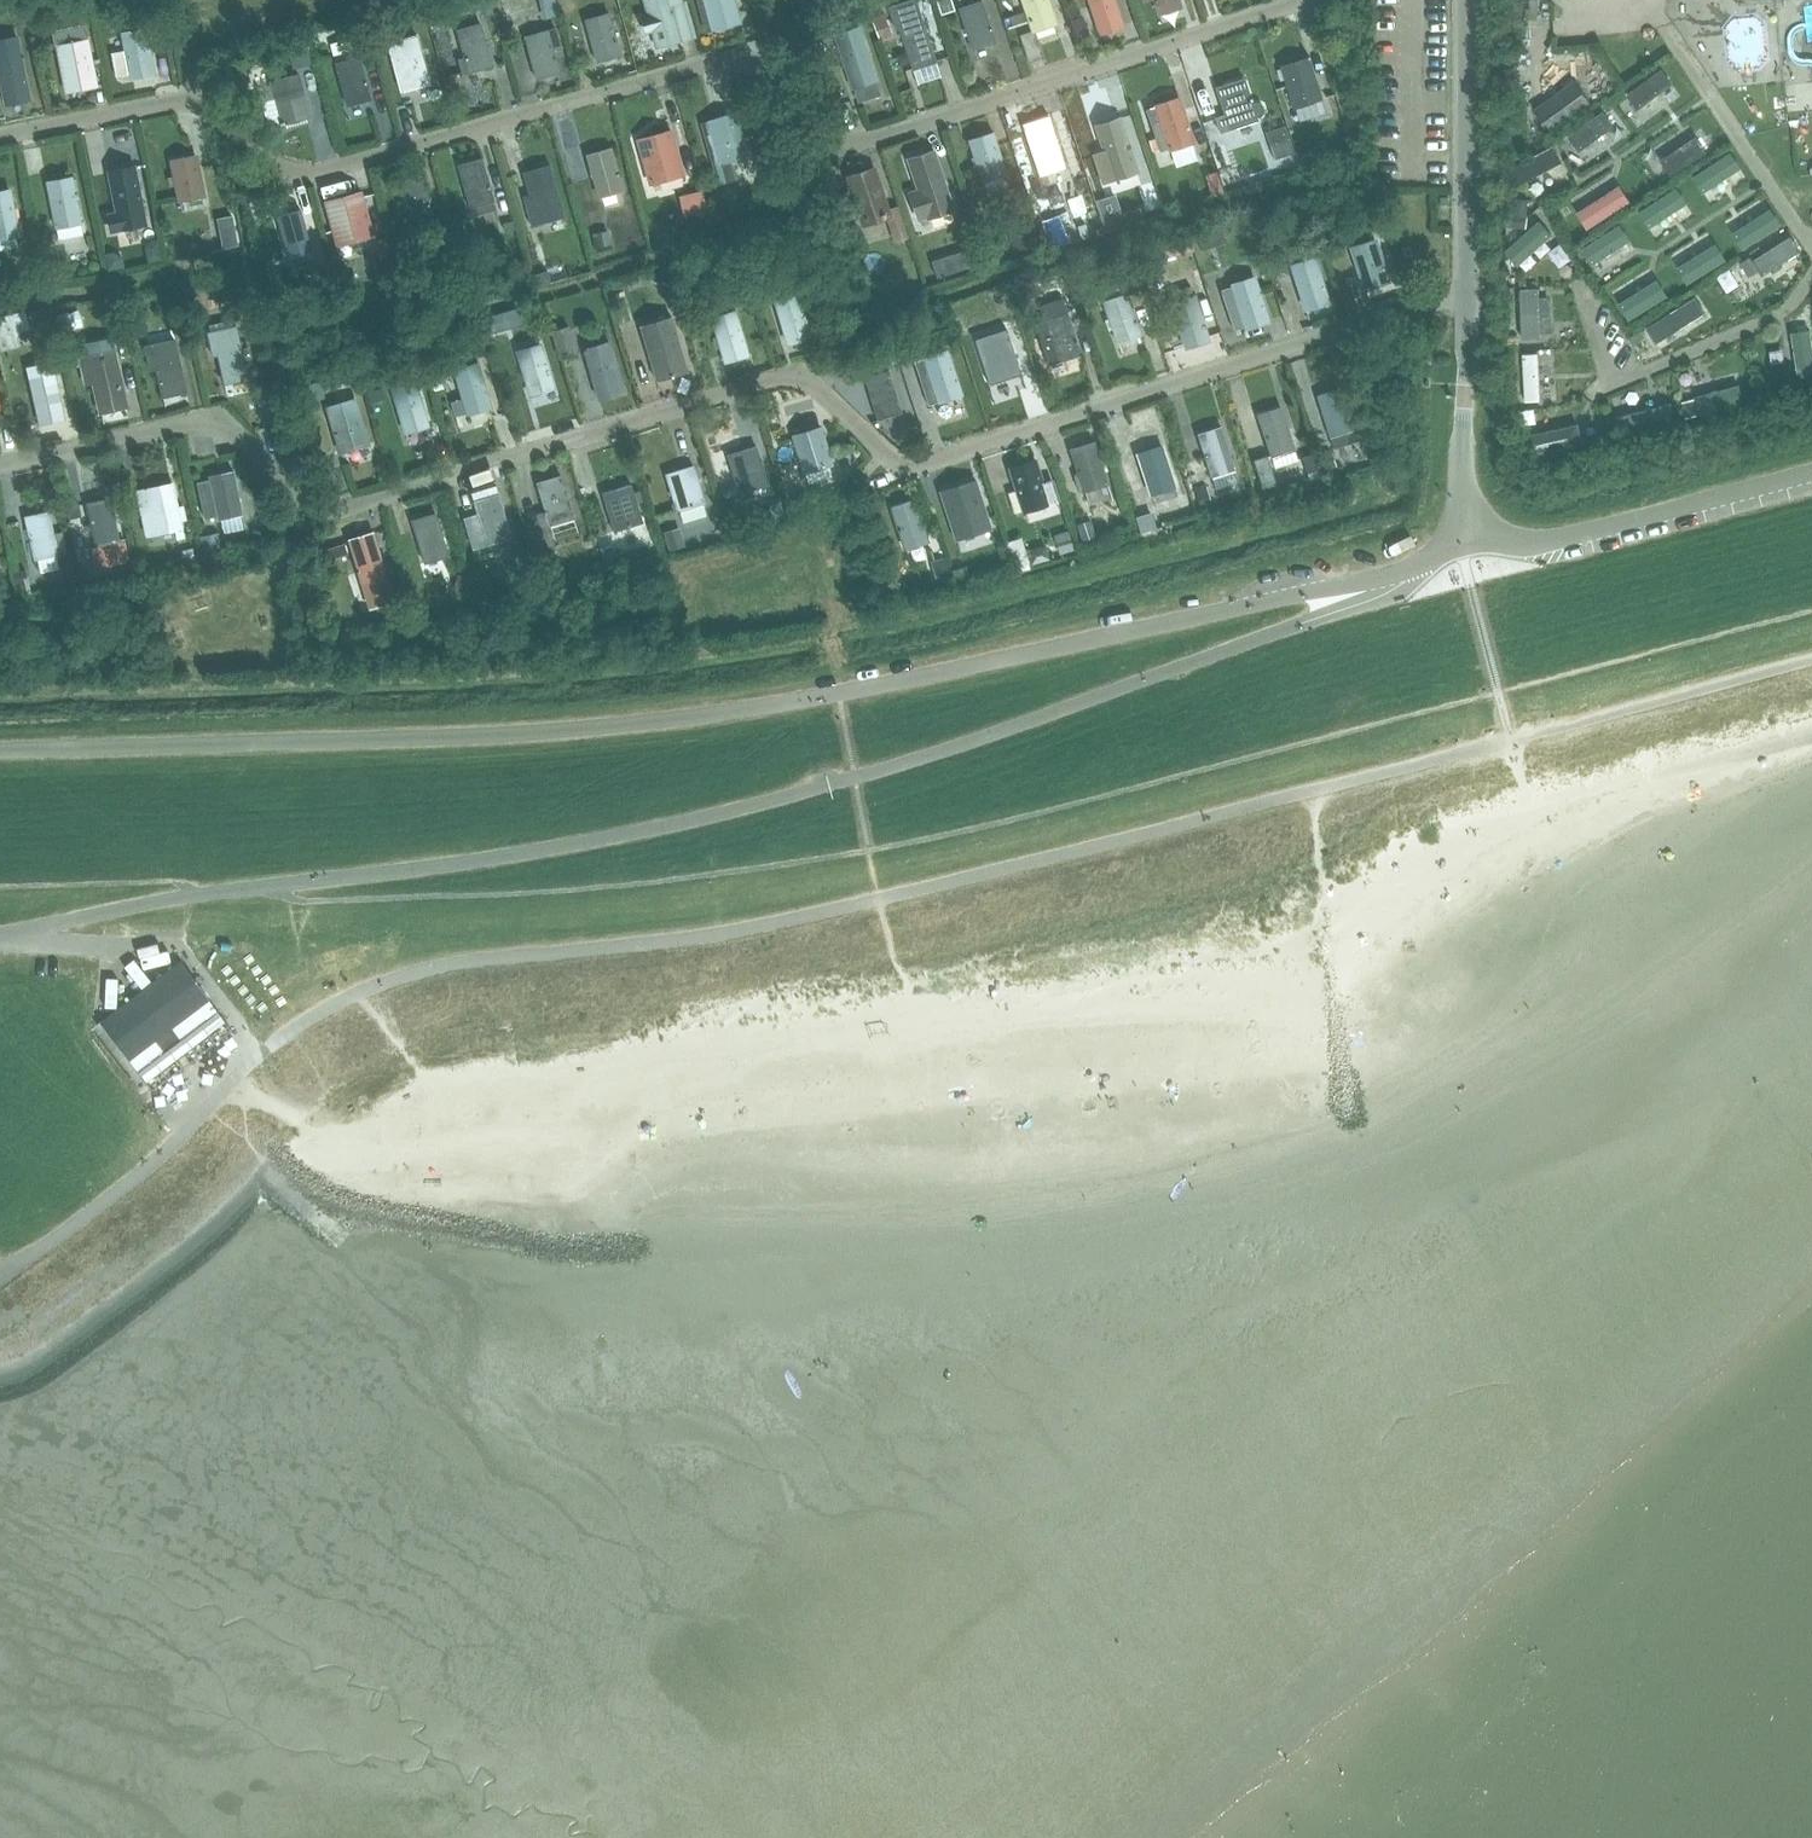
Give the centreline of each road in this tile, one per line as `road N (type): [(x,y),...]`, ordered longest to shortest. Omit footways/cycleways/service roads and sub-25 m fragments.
road 1 (residential): [(1467,293),(902,469),(820,387),(787,377),(321,514),(215,418),(0,466)]
road 2 (unclassified): [(1466,539),(1407,572),(708,716),(0,750)]
road 3 (residential): [(0,136),(192,97),(292,177),(720,61),(745,61),(832,134),(866,142),(1298,0)]
road 4 (unclassified): [(1466,539),(1561,544),(1811,475)]
road 5 (unclassified): [(1467,293),(1470,0)]
road 6 (unclassified): [(1466,539),(1467,293)]

